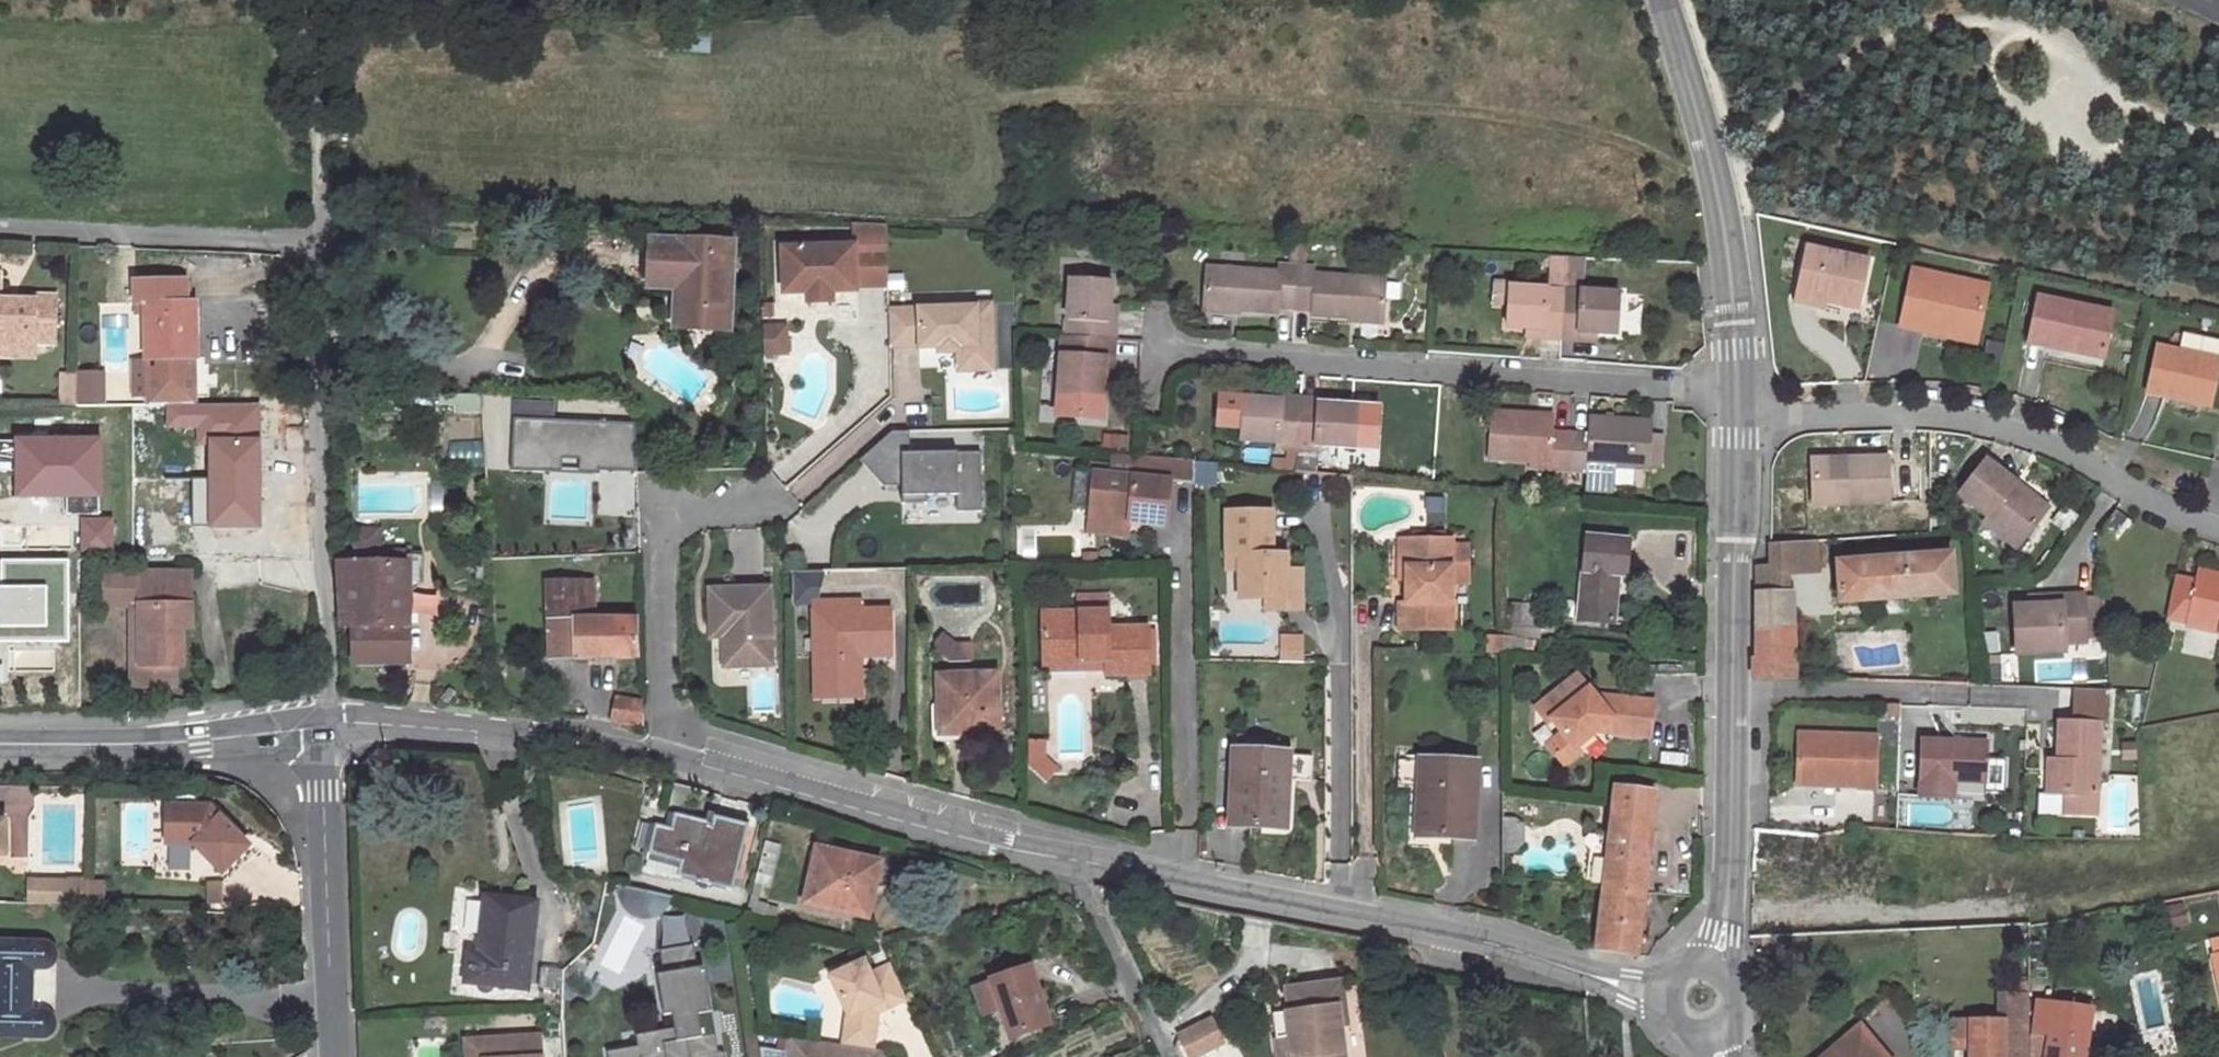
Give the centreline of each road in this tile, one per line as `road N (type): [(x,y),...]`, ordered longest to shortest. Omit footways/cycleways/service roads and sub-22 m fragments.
road 1 (residential): [(0,229),(314,240),(324,728)]
road 2 (tertiary): [(1074,861),(1475,938),(1663,1001)]
road 3 (residential): [(1741,391),(1159,354)]
road 4 (residential): [(1741,423),(1913,412),(2092,459),(2174,511),(2218,519)]
road 5 (tertiary): [(663,751),(1074,861)]
road 6 (tertiary): [(1741,391),(1724,209),(1659,0)]
road 7 (tertiary): [(324,728),(541,734),(663,751)]
road 8 (residential): [(663,751),(662,517),(756,509)]
road 9 (residential): [(331,1056),(324,728)]
road 10 (tertiary): [(0,744),(168,744),(324,728)]
road 11 (tertiary): [(1734,692),(1741,423)]
road 12 (tertiary): [(1713,959),(1728,896),(1734,692)]
road 13 (track): [(313,0),(314,240)]
road 14 (residential): [(1734,692),(1957,697)]
road 15 (residential): [(1170,1056),(1074,861)]

